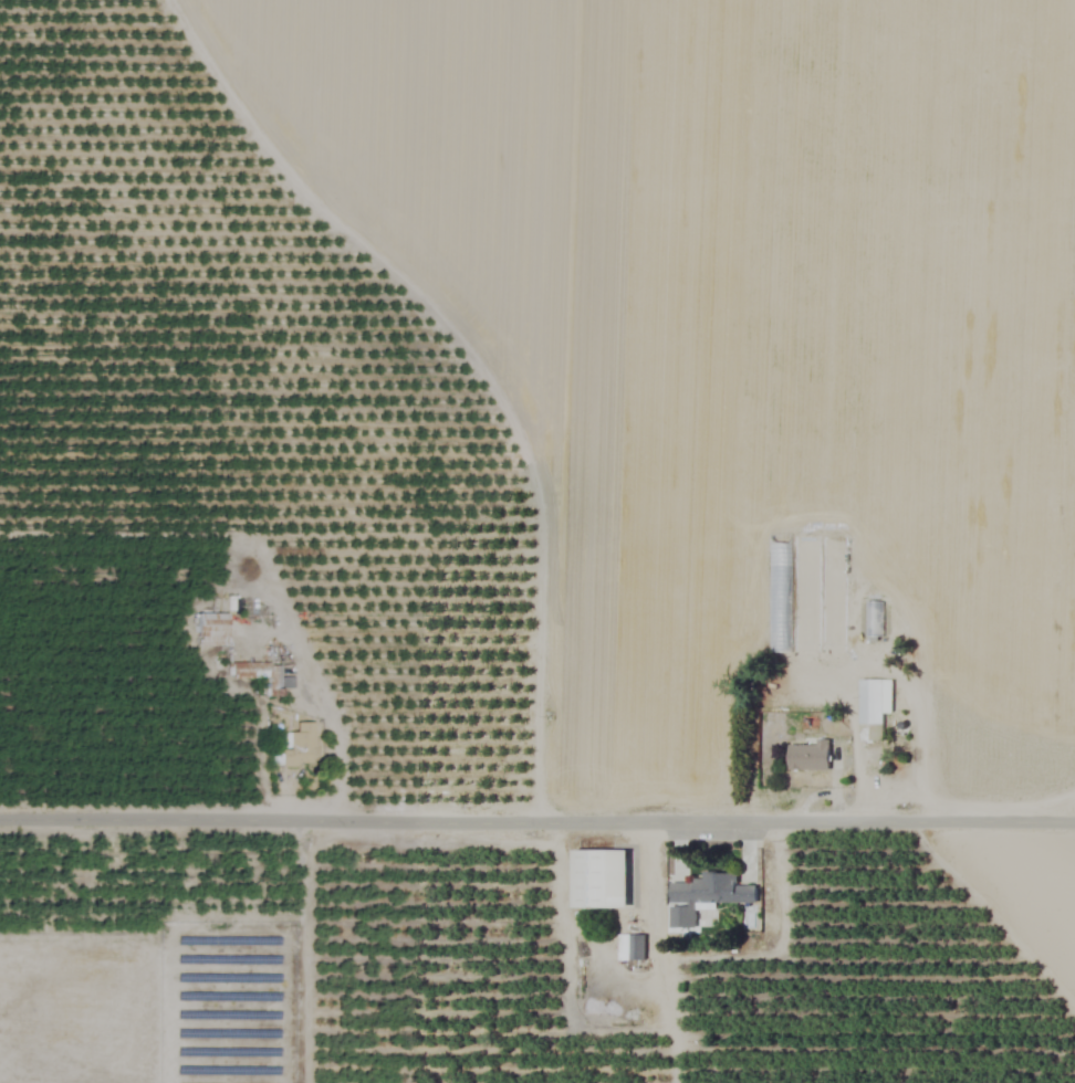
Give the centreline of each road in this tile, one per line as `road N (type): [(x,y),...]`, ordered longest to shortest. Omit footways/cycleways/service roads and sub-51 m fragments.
road 1 (residential): [(1074,819),(0,818)]

